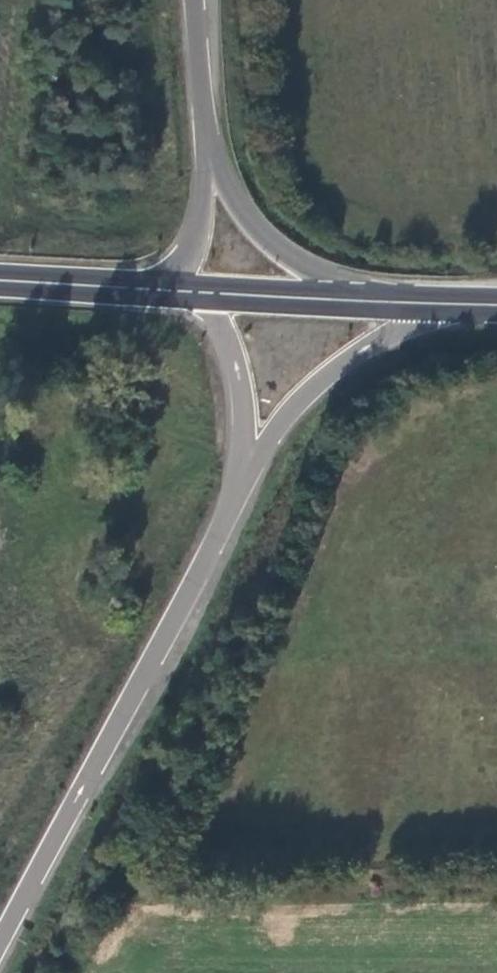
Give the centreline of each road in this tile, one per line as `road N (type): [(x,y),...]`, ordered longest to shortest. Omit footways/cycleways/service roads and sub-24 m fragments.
road 1 (trunk): [(0,941),(242,482)]
road 2 (trunk): [(242,482),(305,395),(339,366),(456,306)]
road 3 (trunk): [(389,302),(305,271),(260,238),(229,197),(205,133)]
road 4 (trunk): [(242,482),(241,389),(231,351),(208,313),(167,291)]
road 5 (secondary): [(167,291),(389,302)]
road 6 (secondary): [(0,281),(167,291)]
road 7 (trunk): [(167,291),(200,225),(205,133)]
road 8 (trunk): [(205,133),(195,0)]

